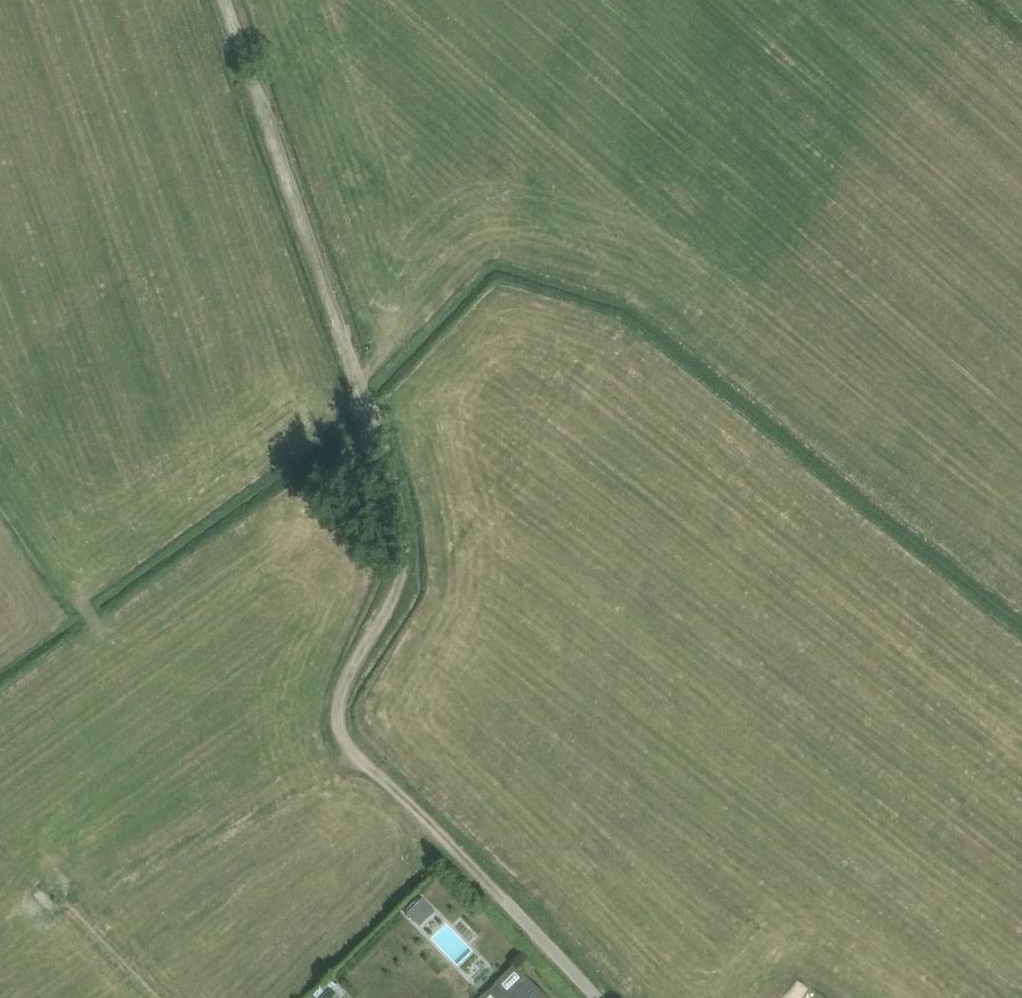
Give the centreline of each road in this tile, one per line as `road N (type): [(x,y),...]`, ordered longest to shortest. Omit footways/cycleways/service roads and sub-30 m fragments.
road 1 (track): [(508,896),(356,747),(349,692),(395,577),(406,521),(224,0)]
road 2 (unclassified): [(602,997),(508,896)]

